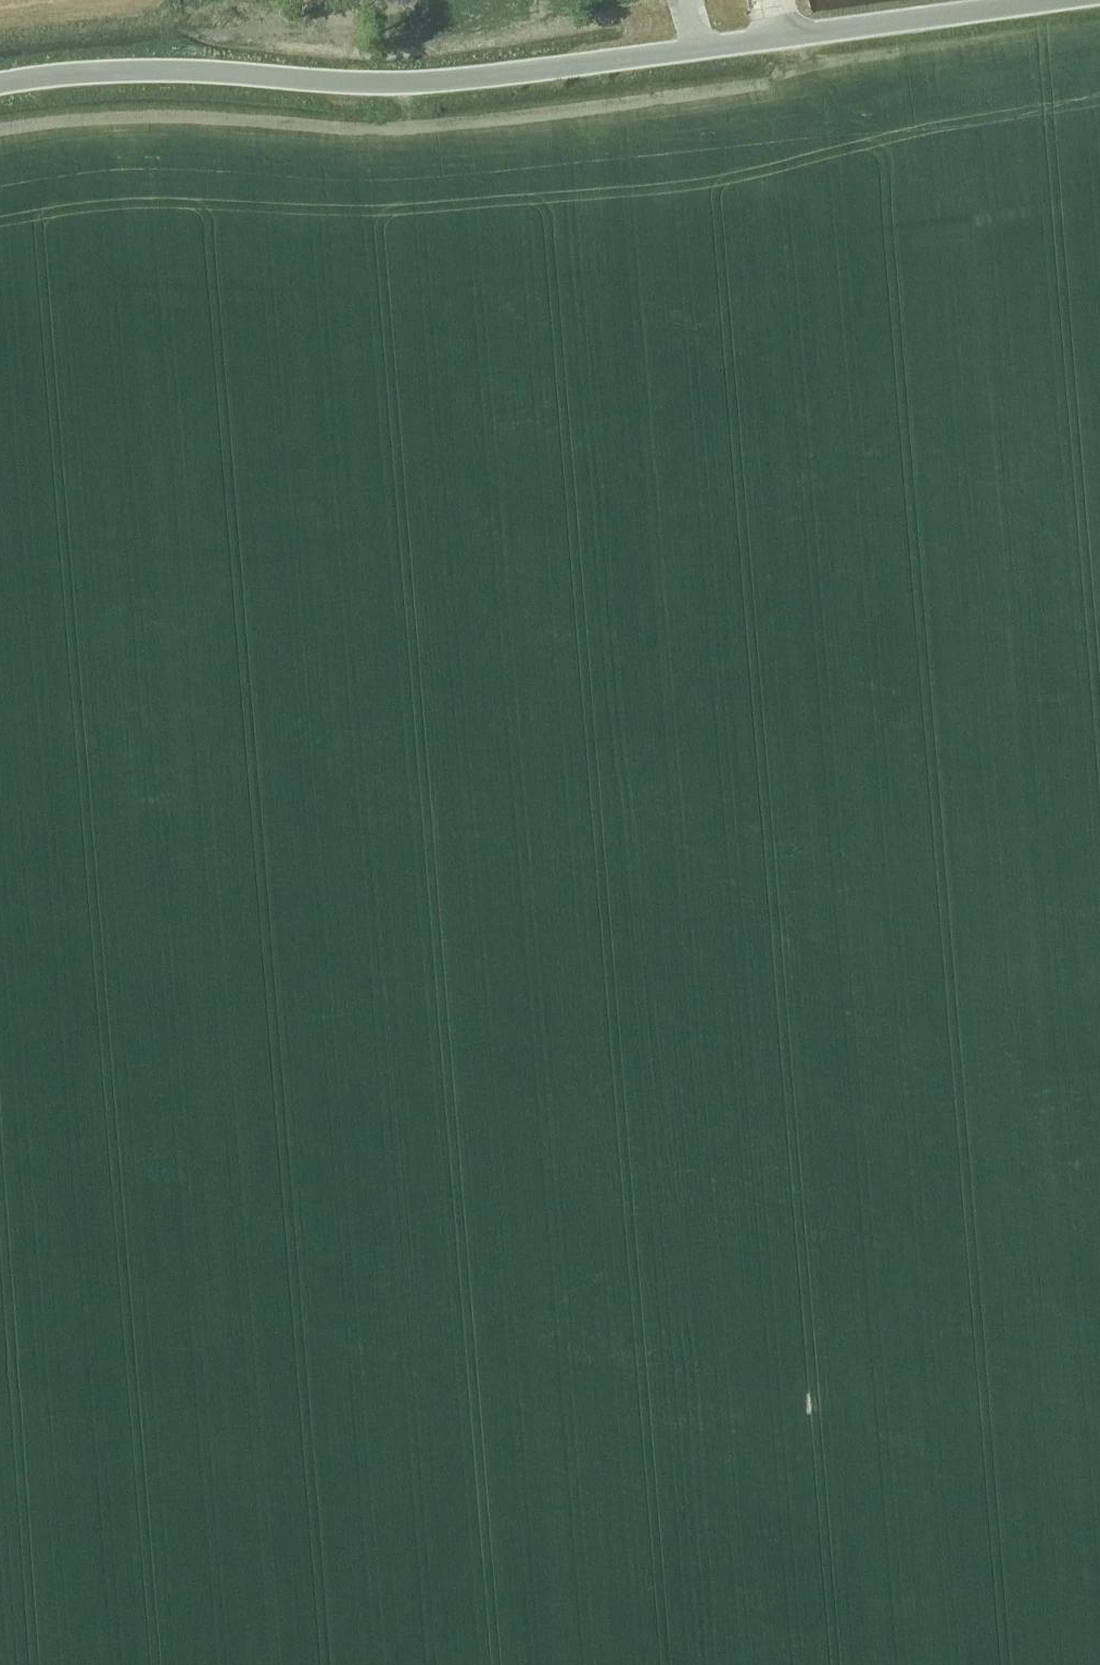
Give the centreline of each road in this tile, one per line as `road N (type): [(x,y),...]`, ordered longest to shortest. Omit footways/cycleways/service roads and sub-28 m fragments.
road 1 (unclassified): [(0,82),(197,69),(327,80),(460,77),(1043,0)]

